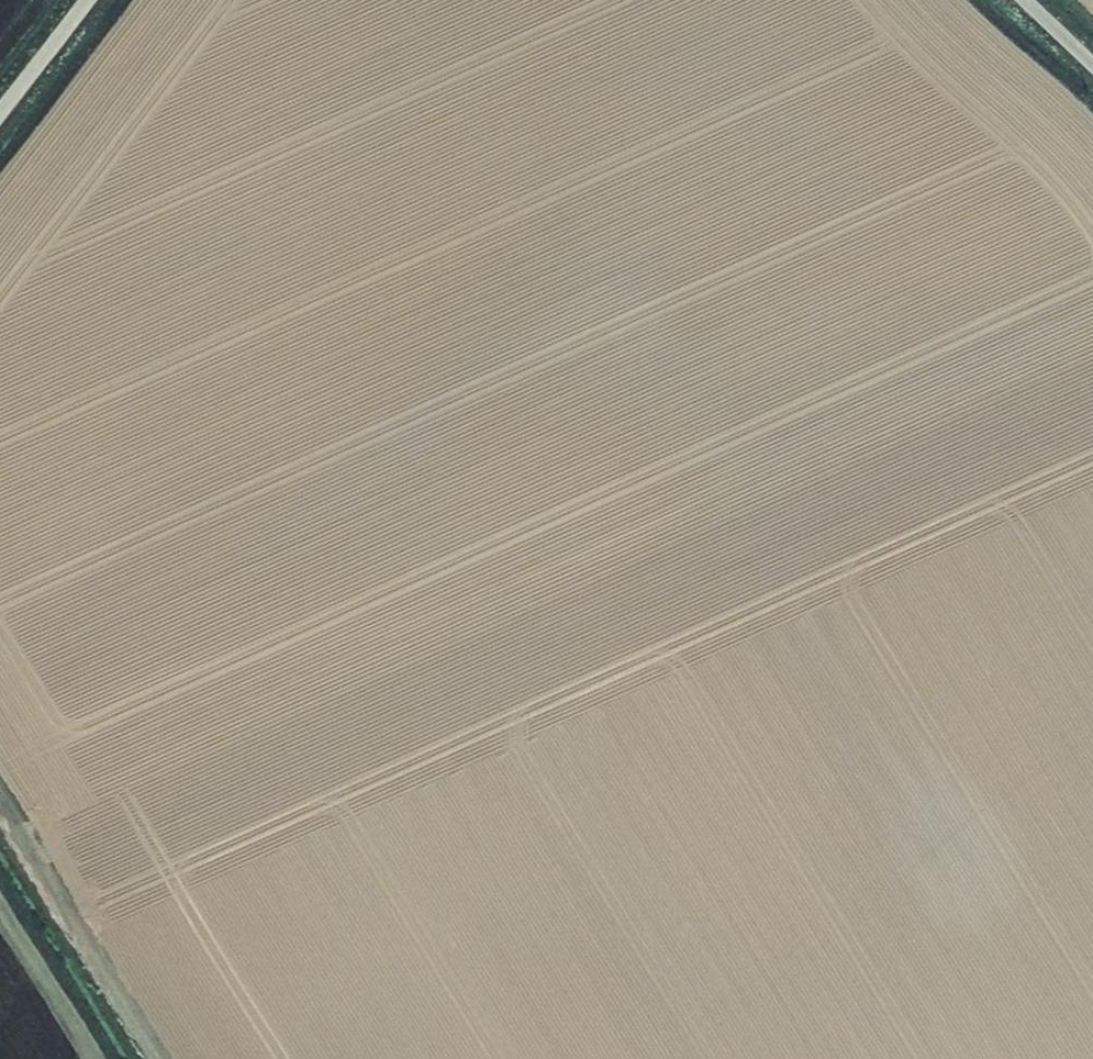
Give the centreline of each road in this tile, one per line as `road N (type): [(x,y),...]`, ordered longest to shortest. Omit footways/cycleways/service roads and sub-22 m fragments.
road 1 (unclassified): [(0,111),(87,0)]

